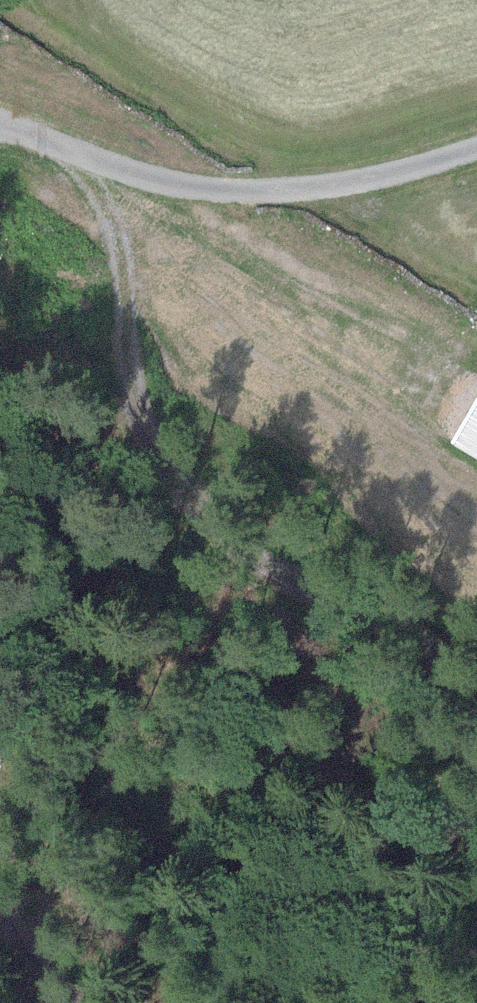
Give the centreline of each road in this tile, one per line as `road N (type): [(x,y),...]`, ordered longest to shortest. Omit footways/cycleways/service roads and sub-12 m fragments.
road 1 (track): [(133,171),(128,384),(141,438),(190,503),(256,563),(428,644),(476,689)]
road 2 (track): [(476,149),(355,180),(227,188),(171,183),(0,120)]
road 3 (track): [(0,907),(74,1002)]

